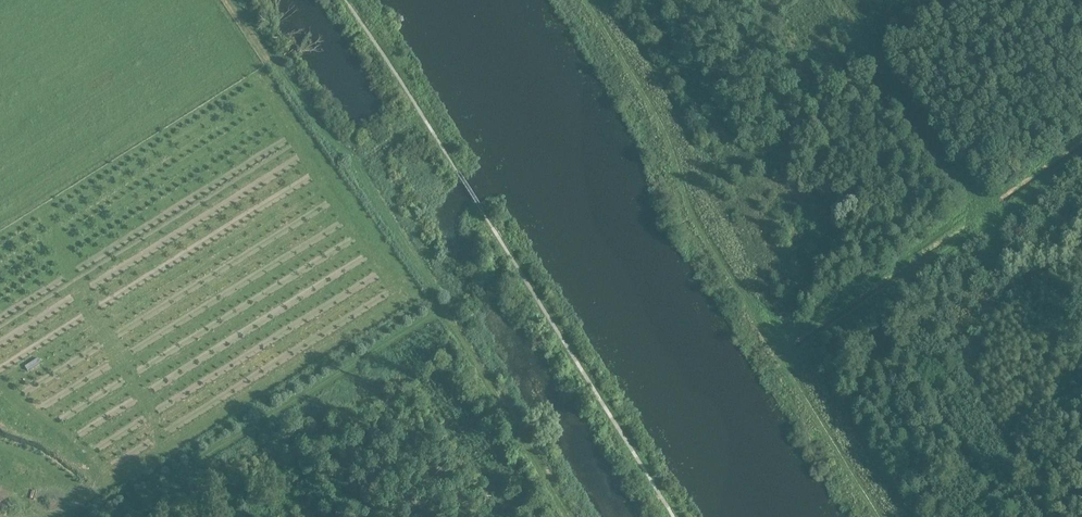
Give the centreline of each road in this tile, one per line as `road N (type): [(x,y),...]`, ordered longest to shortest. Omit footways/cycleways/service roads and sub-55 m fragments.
road 1 (track): [(825,0),(959,196)]

